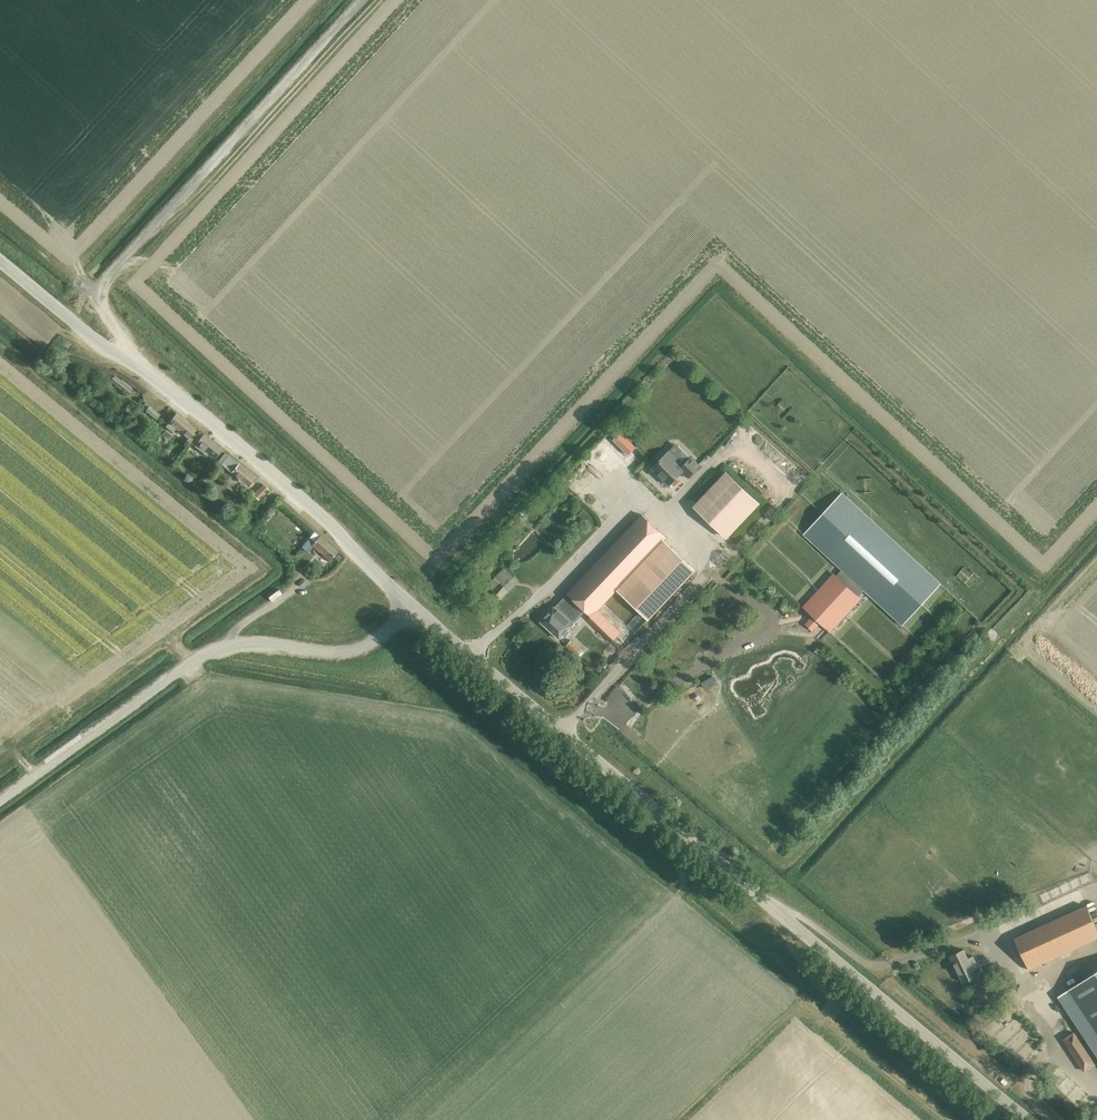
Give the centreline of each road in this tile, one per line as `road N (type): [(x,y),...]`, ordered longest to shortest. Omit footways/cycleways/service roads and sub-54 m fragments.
road 1 (unclassified): [(1019,1119),(413,607)]
road 2 (unclassified): [(413,607),(261,471),(0,266)]
road 3 (unclassified): [(0,803),(227,643),(321,653),(366,646),(413,607)]

